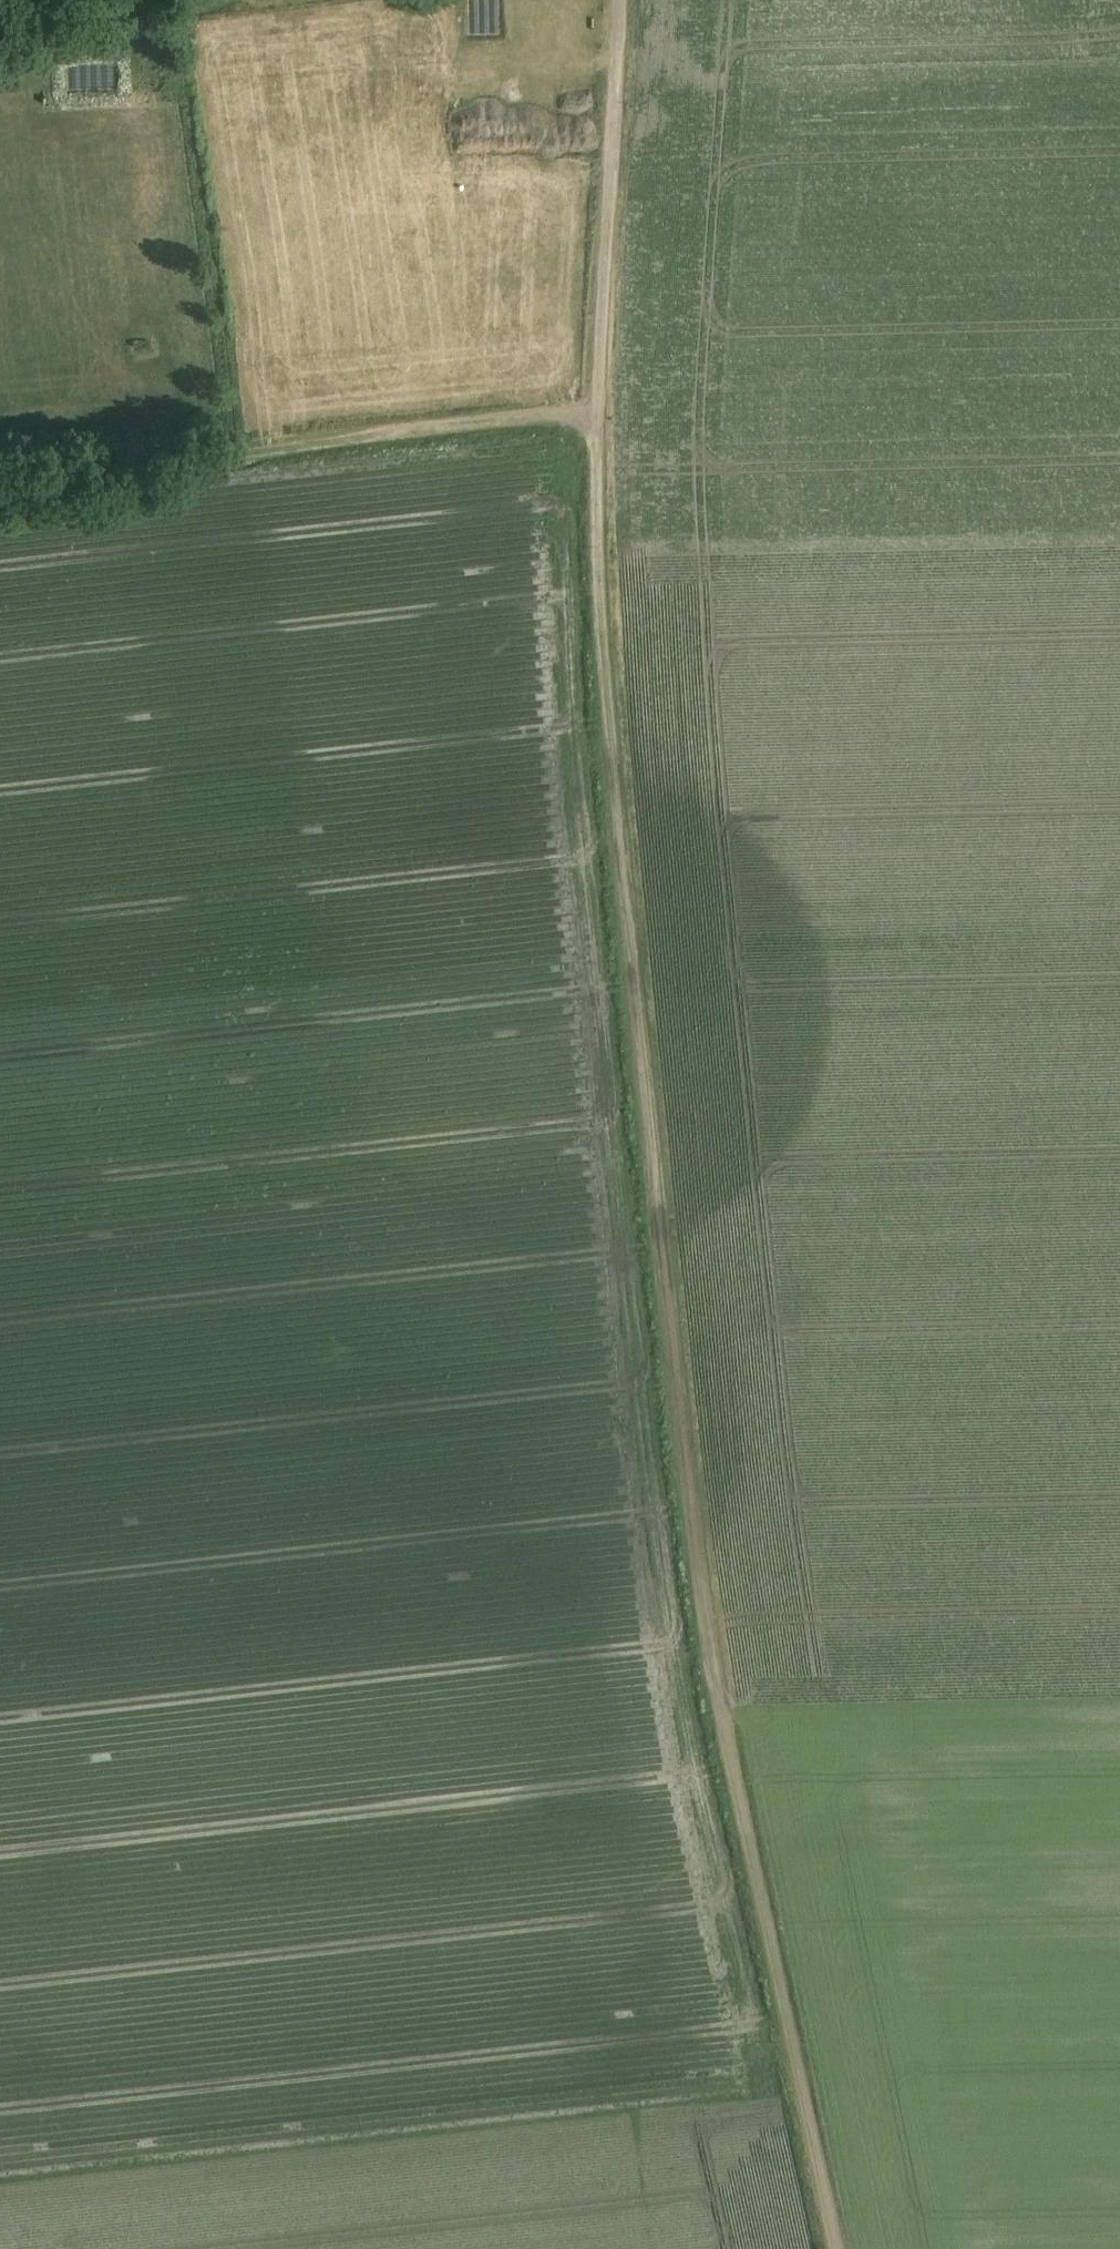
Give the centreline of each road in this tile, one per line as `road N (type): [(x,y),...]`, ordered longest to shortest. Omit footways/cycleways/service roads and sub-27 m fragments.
road 1 (track): [(597,412),(615,779),(708,1643),(836,2248)]
road 2 (track): [(597,412),(0,476)]
road 3 (track): [(615,99),(597,412)]

